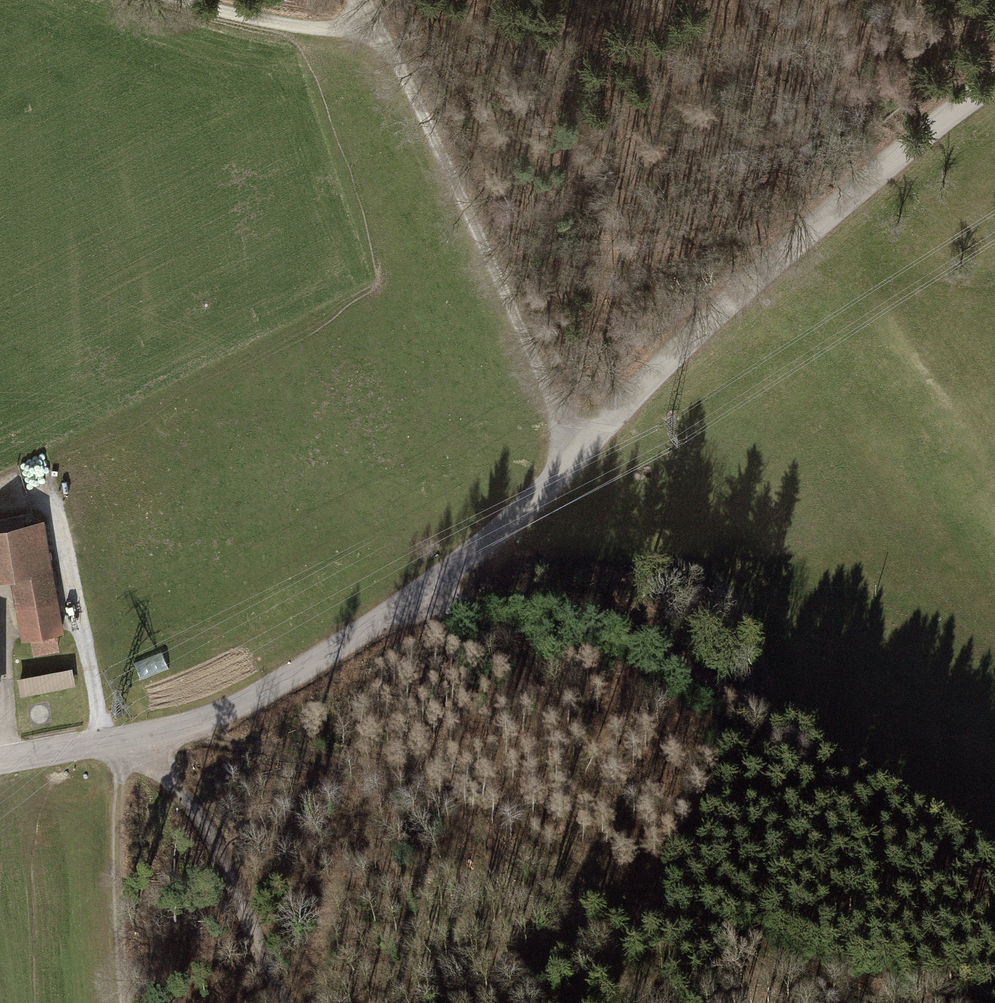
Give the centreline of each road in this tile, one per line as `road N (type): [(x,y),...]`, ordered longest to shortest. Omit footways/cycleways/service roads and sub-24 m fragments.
road 1 (tertiary): [(994,84),(815,223),(514,518),(425,589),(284,680),(214,714),(0,760)]
road 2 (track): [(155,732),(362,771),(630,917),(842,984)]
road 3 (track): [(425,589),(651,643),(994,849)]
road 4 (track): [(581,448),(403,74),(383,50)]
road 5 (track): [(143,735),(217,843),(287,1002)]
road 6 (track): [(120,740),(125,1002)]
road 7 (track): [(171,0),(383,50)]

